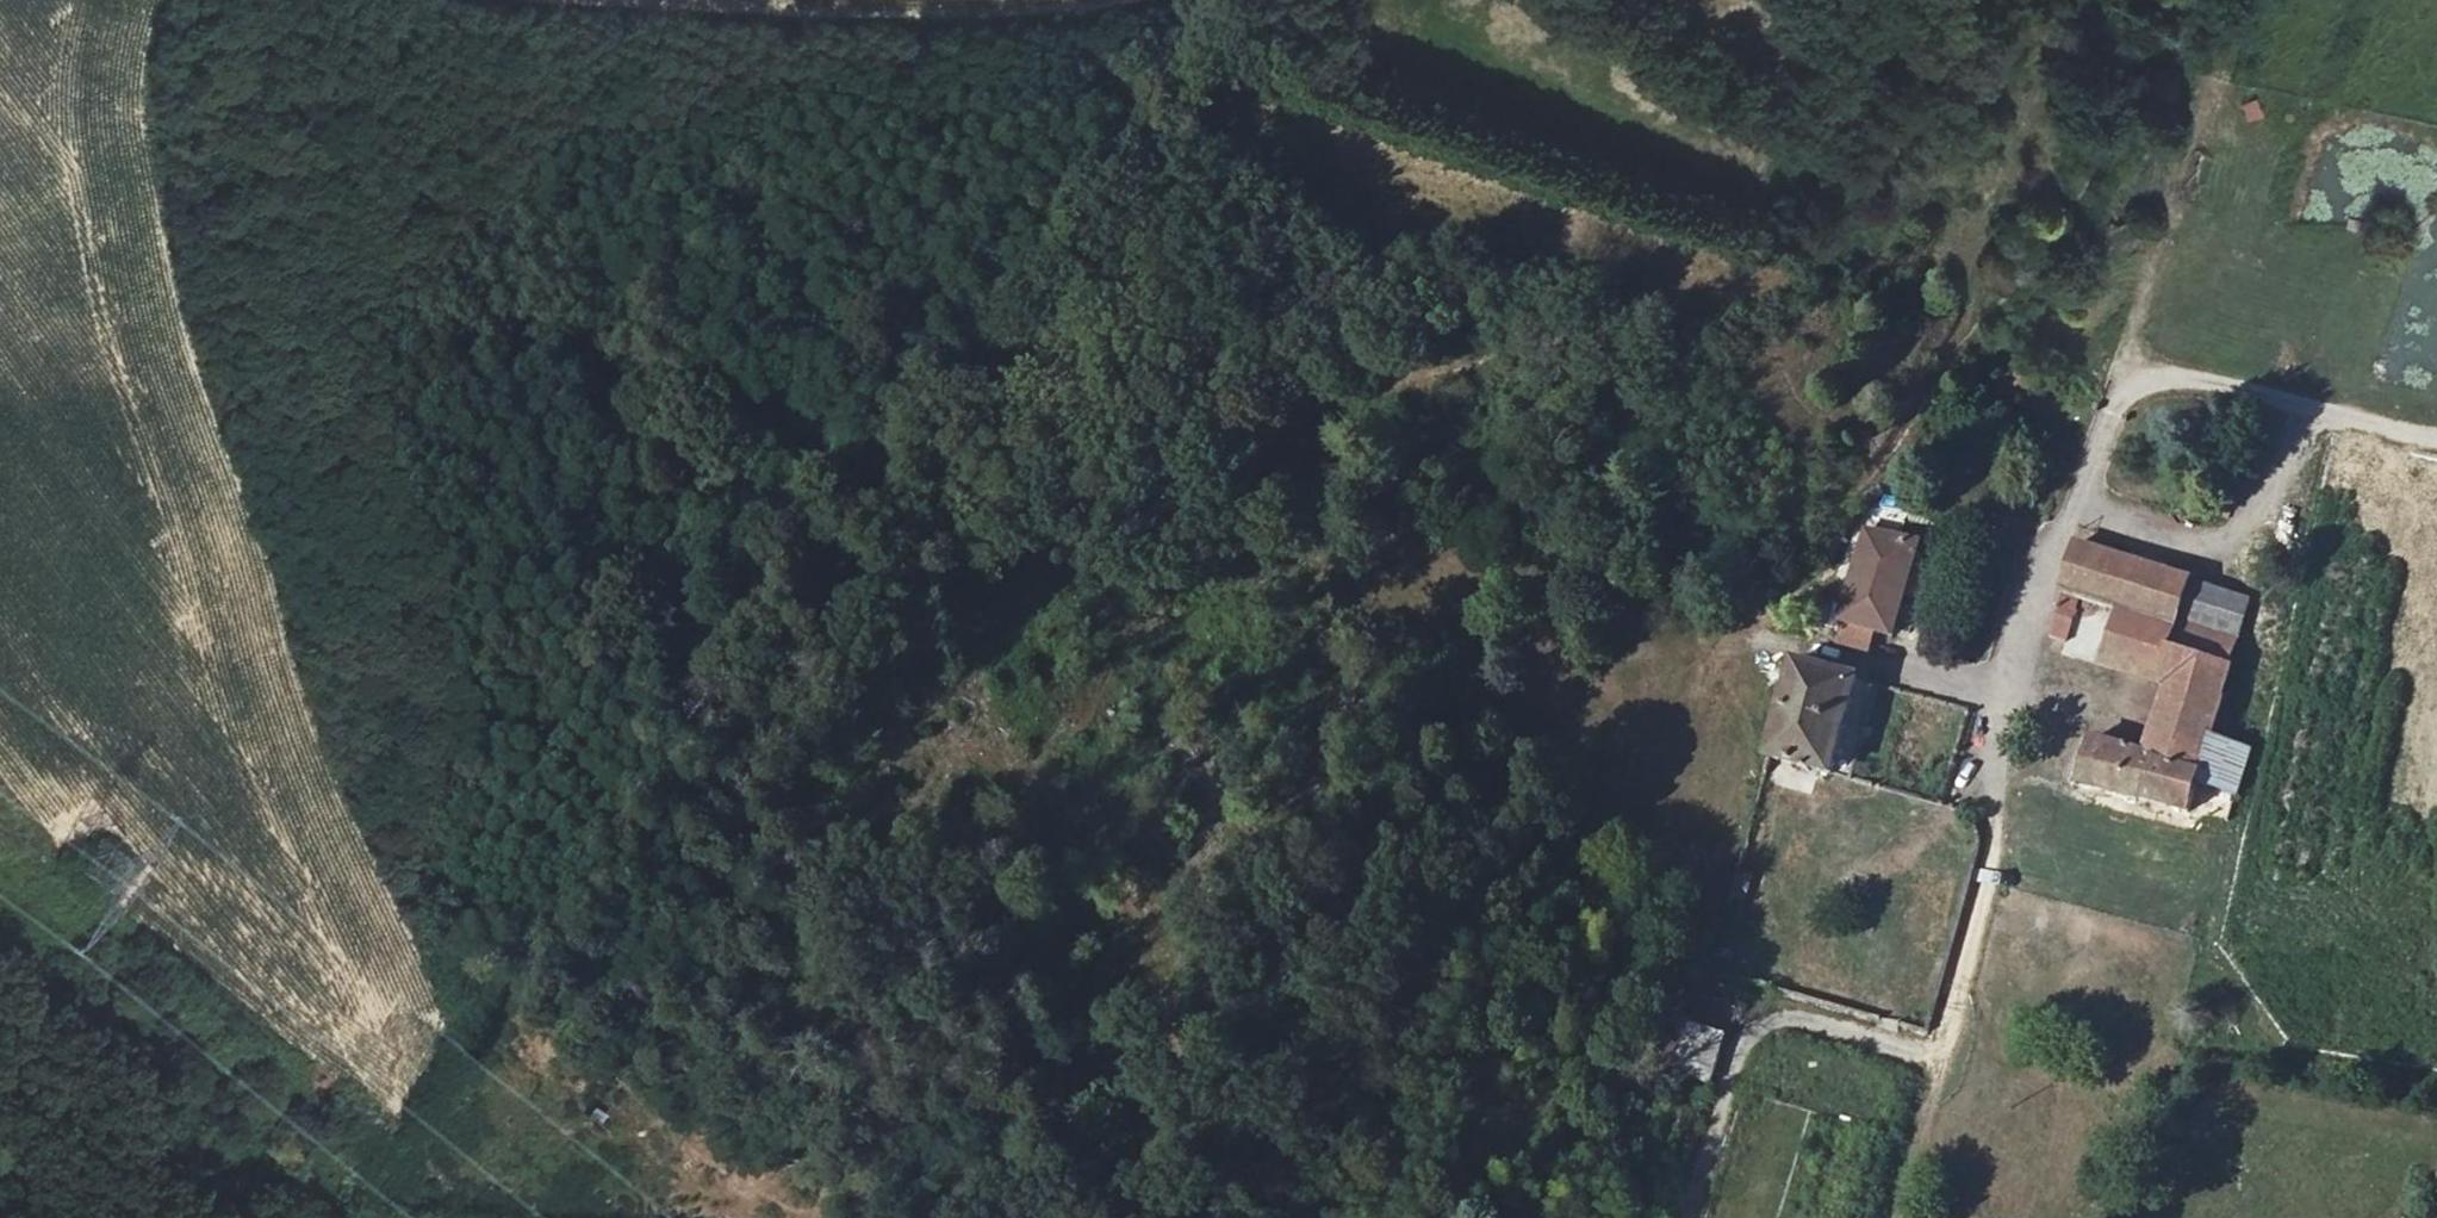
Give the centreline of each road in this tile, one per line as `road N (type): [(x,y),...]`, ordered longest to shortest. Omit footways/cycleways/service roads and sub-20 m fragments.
road 1 (track): [(1998,835),(1891,1217)]
road 2 (track): [(1691,1217),(1742,1038),(1760,1021),(1796,1017)]
road 3 (track): [(1796,1017),(1936,1056)]

